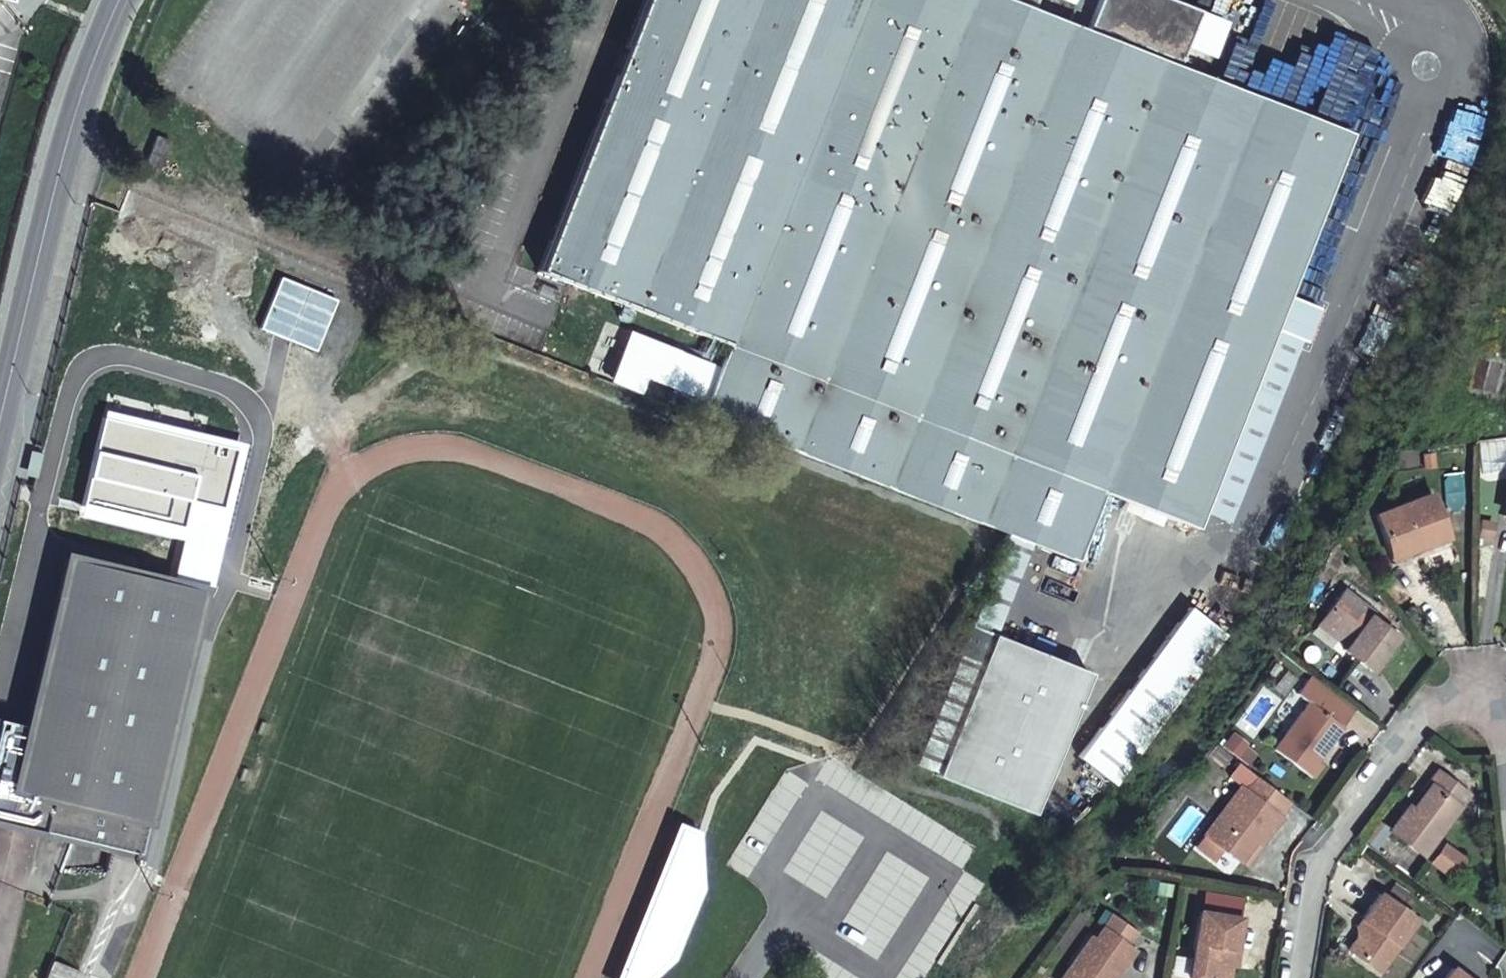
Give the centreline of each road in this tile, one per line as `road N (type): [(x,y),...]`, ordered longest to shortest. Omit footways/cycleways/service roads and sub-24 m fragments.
road 1 (secondary): [(0,418),(82,91),(119,0)]
road 2 (residential): [(1295,977),(1315,855),(1427,711),(1502,673)]

